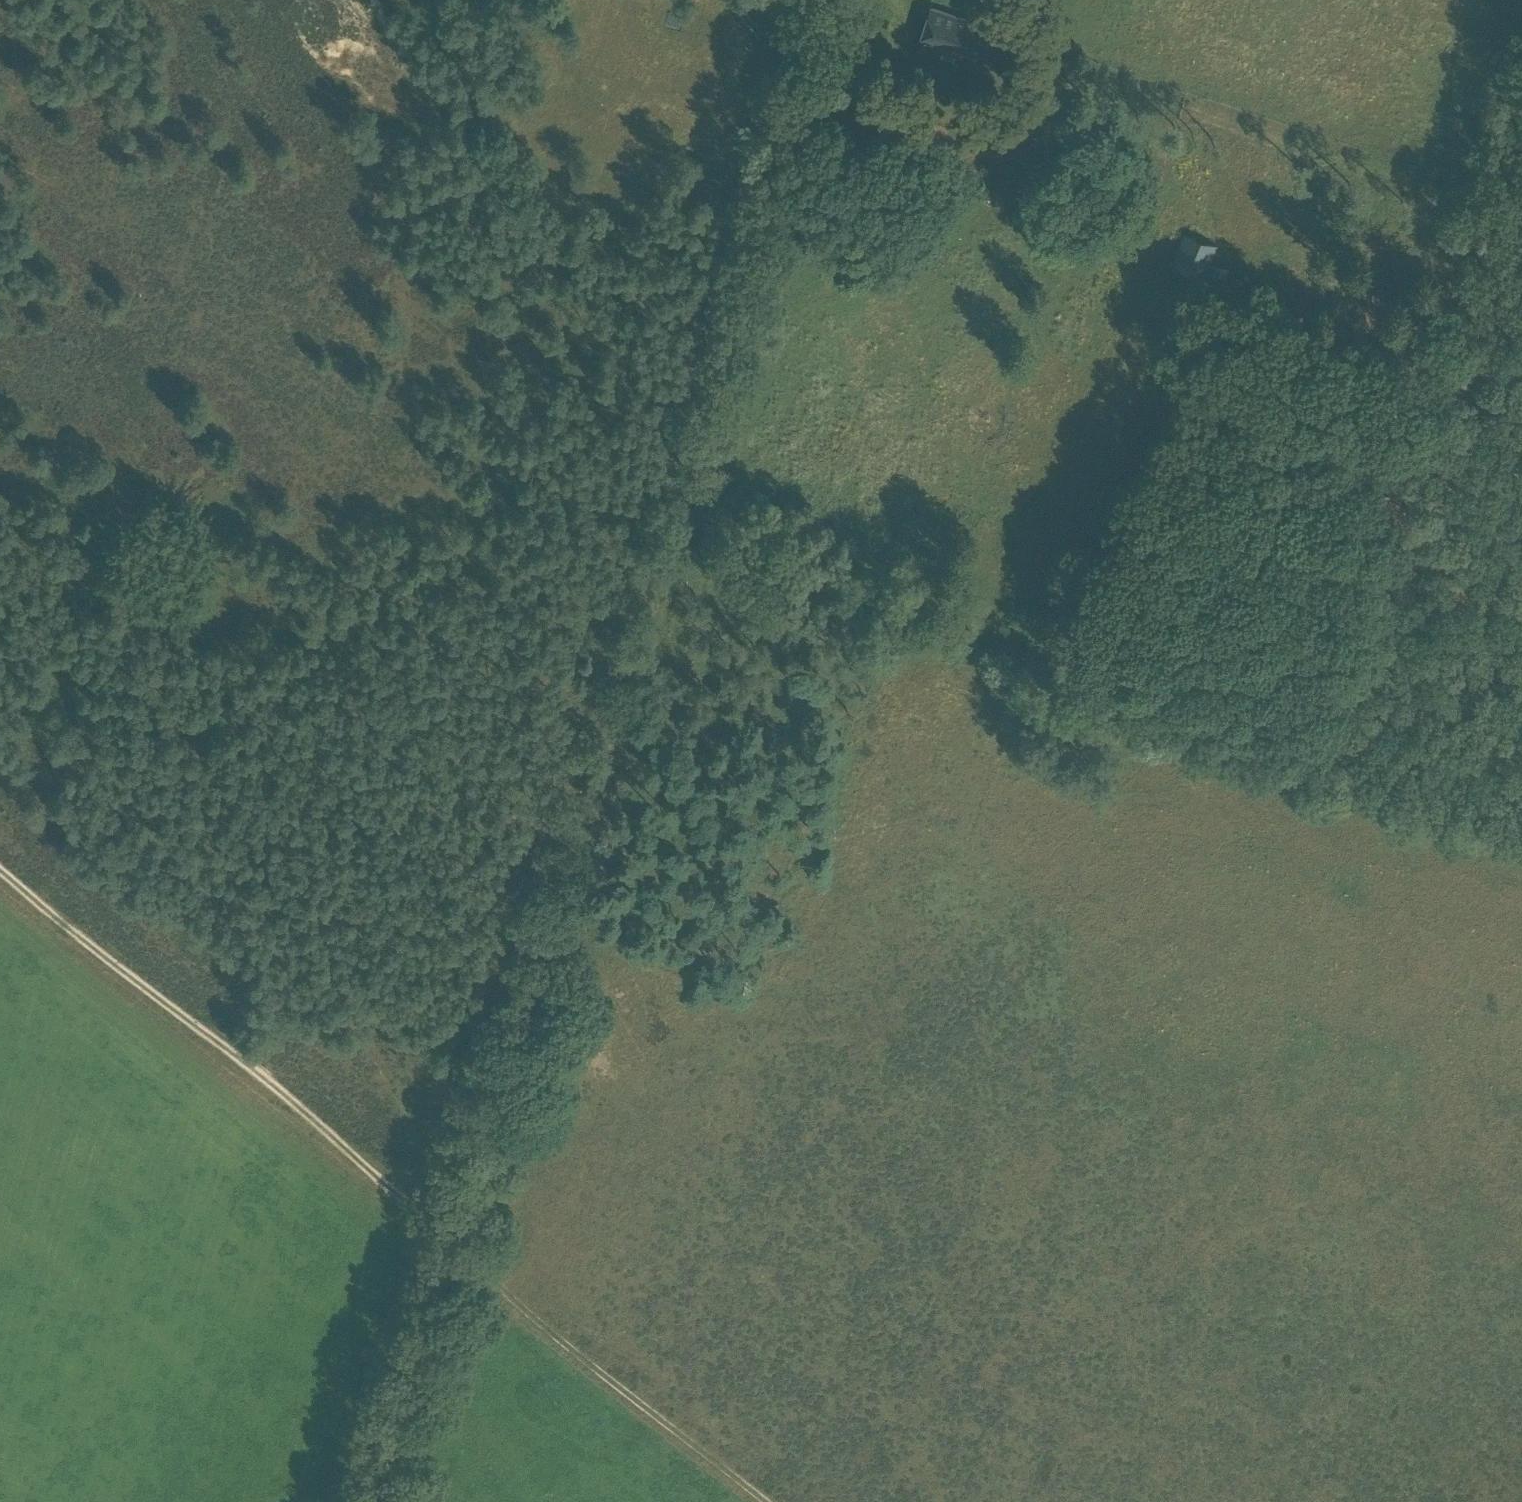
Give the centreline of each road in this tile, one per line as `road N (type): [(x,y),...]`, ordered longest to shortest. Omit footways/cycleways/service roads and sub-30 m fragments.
road 1 (track): [(732,0),(842,123),(472,1249)]
road 2 (track): [(842,123),(867,94),(984,108),(1095,81),(1521,218)]
road 3 (track): [(472,1249),(0,872)]
road 4 (track): [(472,1249),(777,1501)]
road 5 (track): [(387,1501),(472,1249)]

